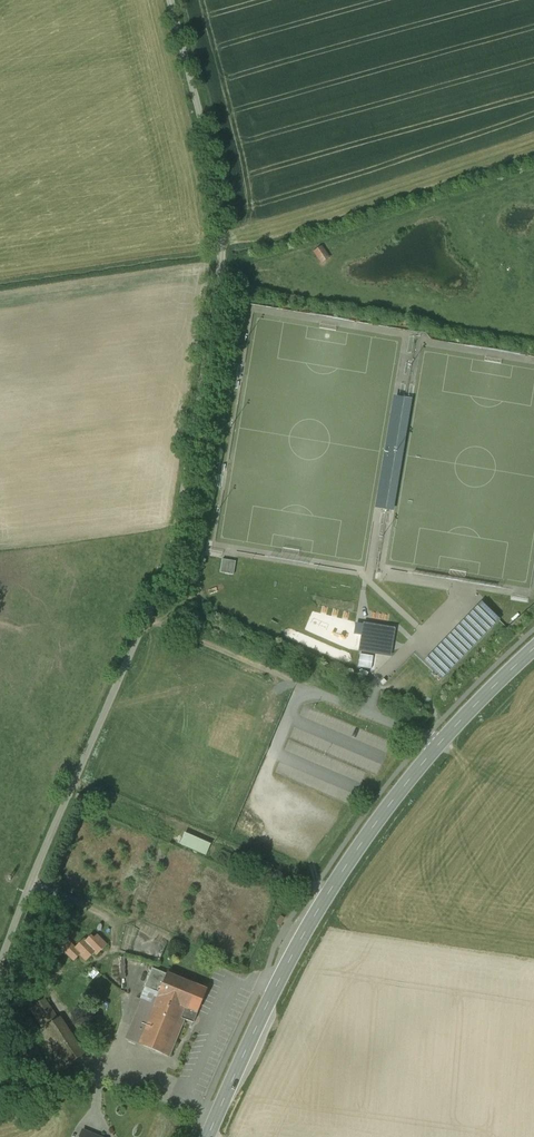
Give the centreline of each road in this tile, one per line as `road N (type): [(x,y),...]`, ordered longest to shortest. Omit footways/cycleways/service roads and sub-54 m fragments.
road 1 (unclassified): [(0,964),(171,558),(190,464),(223,255),(215,177),(173,0)]
road 2 (tertiary): [(208,1136),(280,979),(348,863),(436,746),(533,648)]
road 3 (track): [(146,617),(296,684)]

